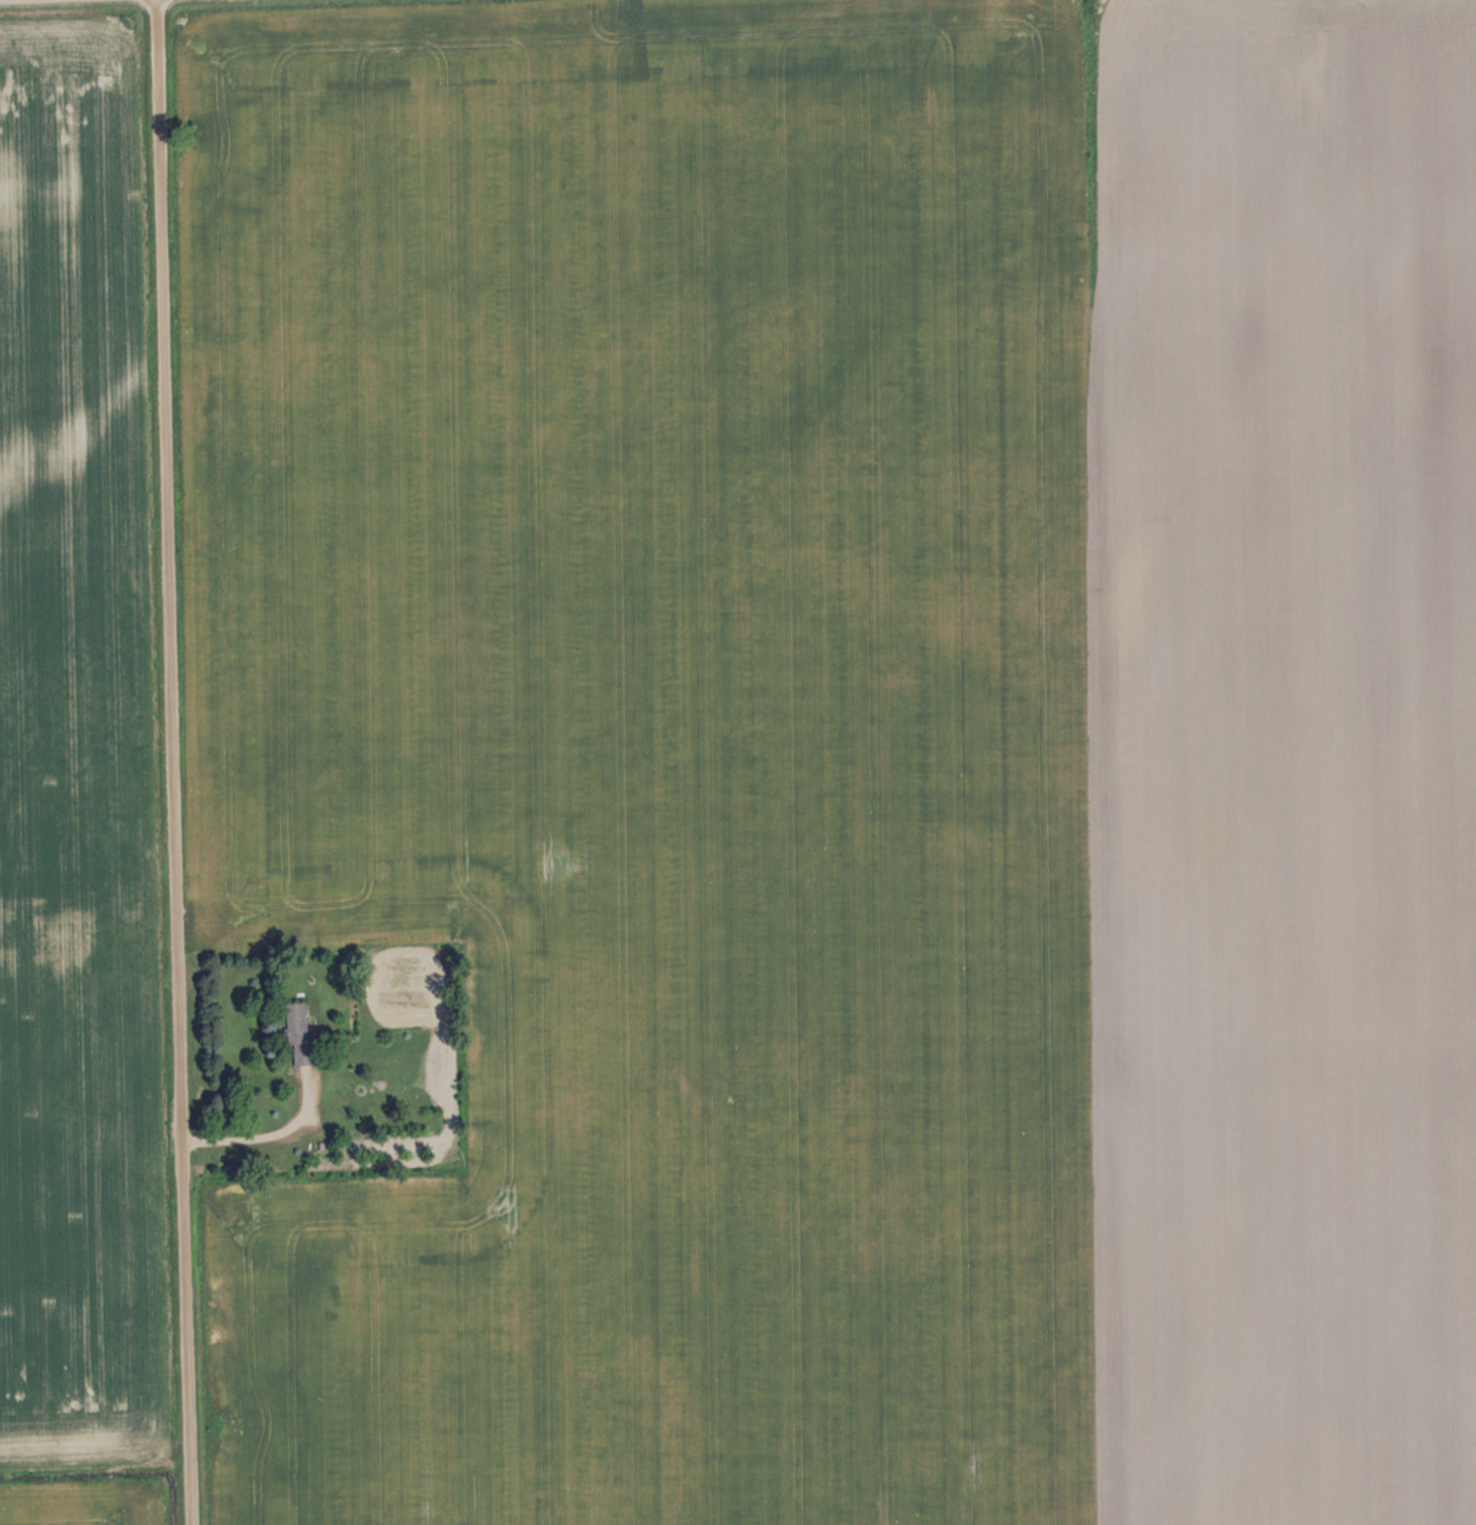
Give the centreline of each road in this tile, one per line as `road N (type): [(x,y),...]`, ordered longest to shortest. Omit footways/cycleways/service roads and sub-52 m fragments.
road 1 (residential): [(186,1524),(147,0)]

